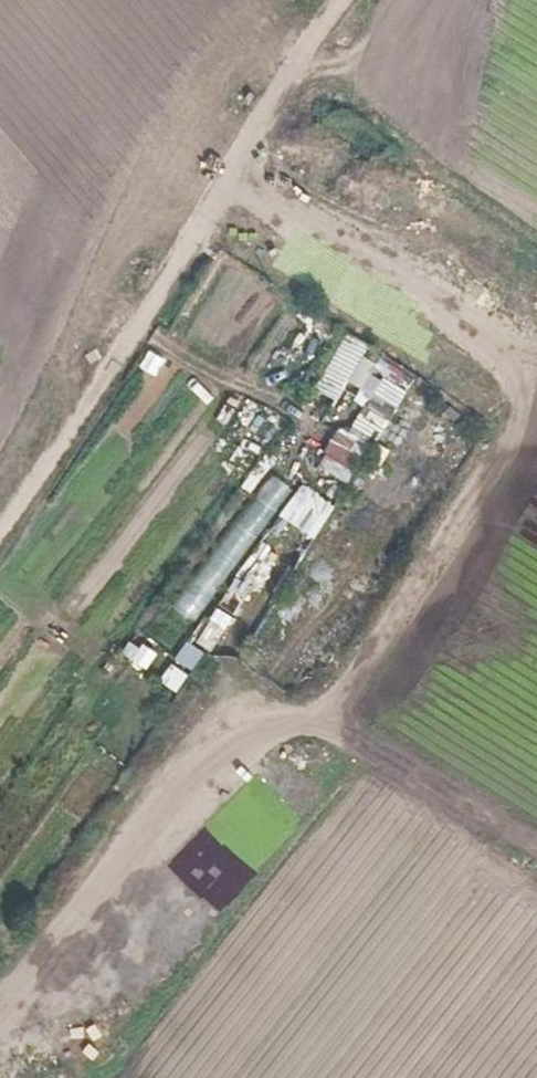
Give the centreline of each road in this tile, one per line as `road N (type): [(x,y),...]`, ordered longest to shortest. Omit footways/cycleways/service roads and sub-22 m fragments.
road 1 (track): [(235,168),(512,346),(521,414),(503,462),(364,663),(294,737)]
road 2 (track): [(536,863),(329,738),(266,736),(217,766),(0,1002)]
road 3 (track): [(0,524),(97,387),(339,0)]

